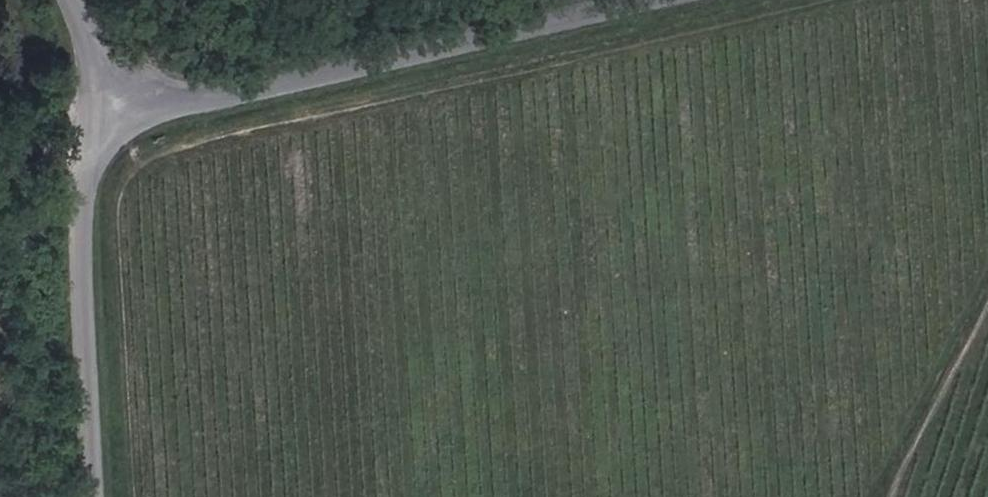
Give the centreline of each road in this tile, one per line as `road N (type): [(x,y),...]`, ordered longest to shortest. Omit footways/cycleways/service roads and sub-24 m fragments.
road 1 (unclassified): [(658,0),(180,107),(143,102),(114,86)]
road 2 (unclassified): [(114,86),(100,113),(88,187),(103,496)]
road 3 (track): [(898,496),(987,314)]
road 4 (track): [(0,188),(100,113)]

